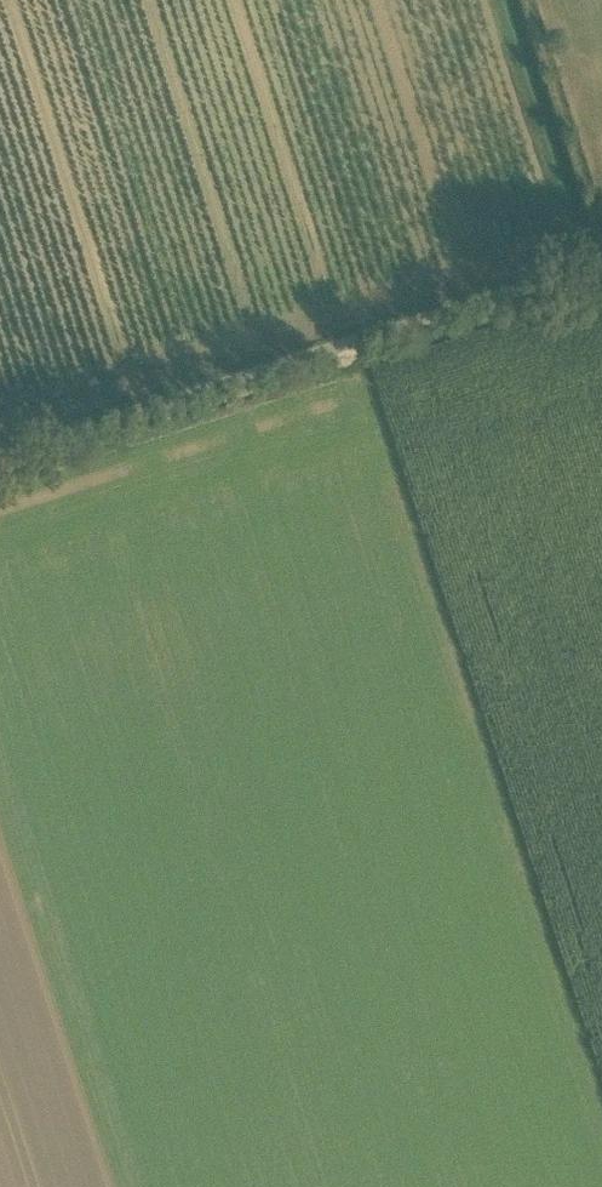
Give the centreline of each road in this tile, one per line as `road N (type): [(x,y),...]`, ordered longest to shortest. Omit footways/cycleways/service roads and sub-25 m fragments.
road 1 (unclassified): [(601,259),(0,452)]

